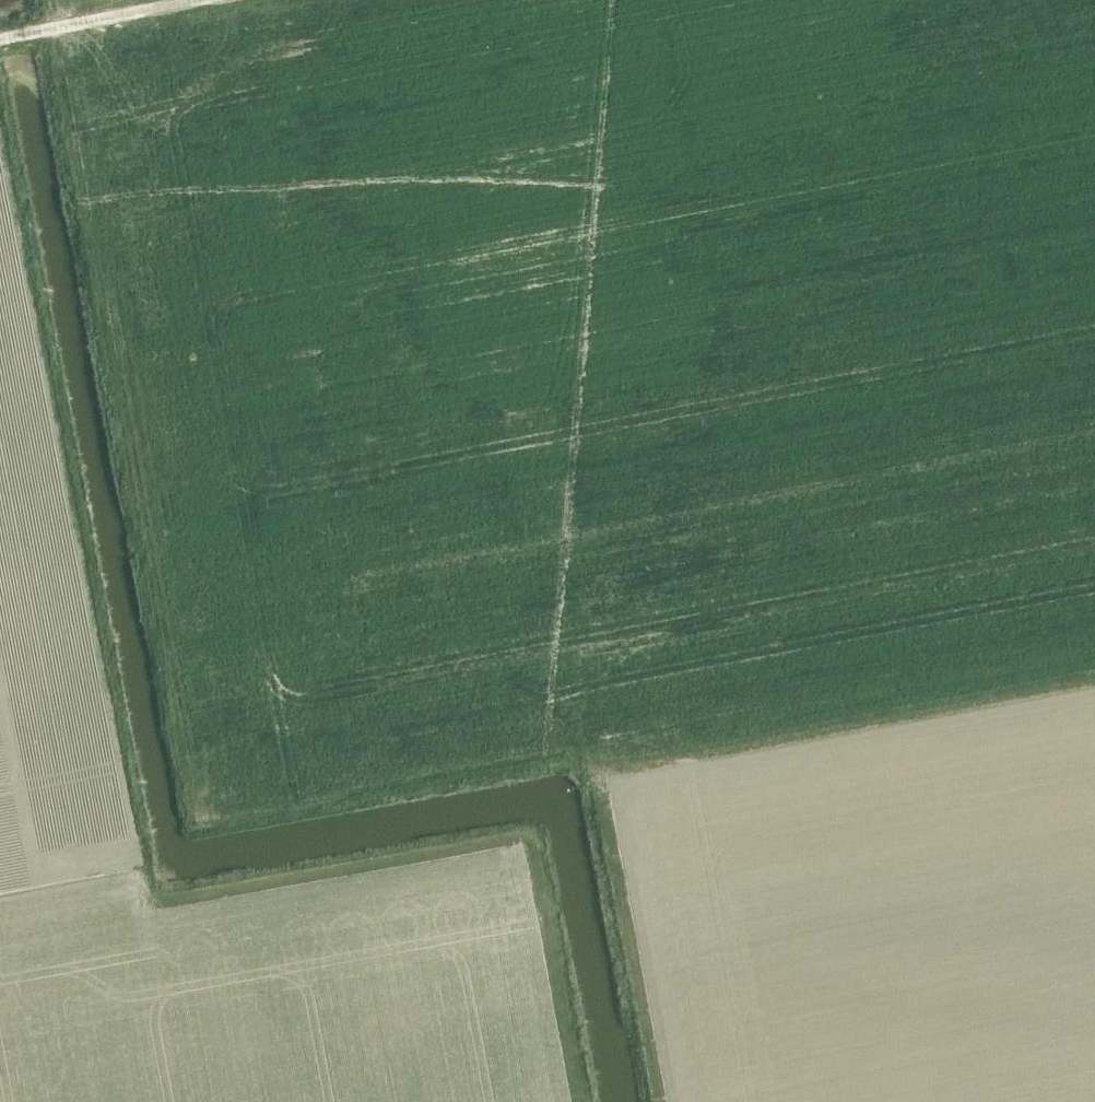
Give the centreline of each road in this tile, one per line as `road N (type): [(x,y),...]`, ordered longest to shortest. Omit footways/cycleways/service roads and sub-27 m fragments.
road 1 (track): [(0,44),(225,0)]

